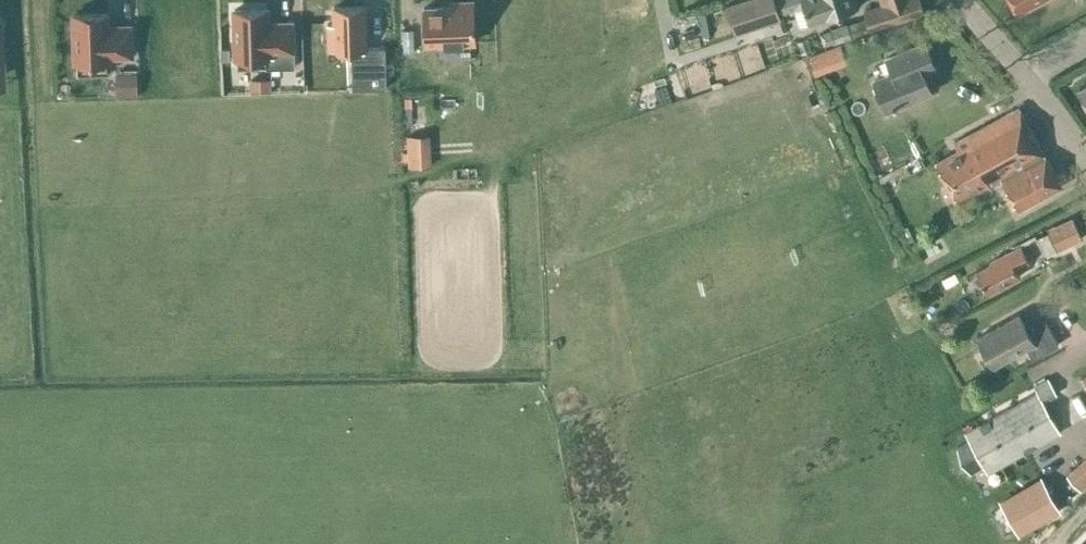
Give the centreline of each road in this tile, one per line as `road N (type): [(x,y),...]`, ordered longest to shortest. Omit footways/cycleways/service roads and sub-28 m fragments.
road 1 (residential): [(1085,159),(959,0)]

